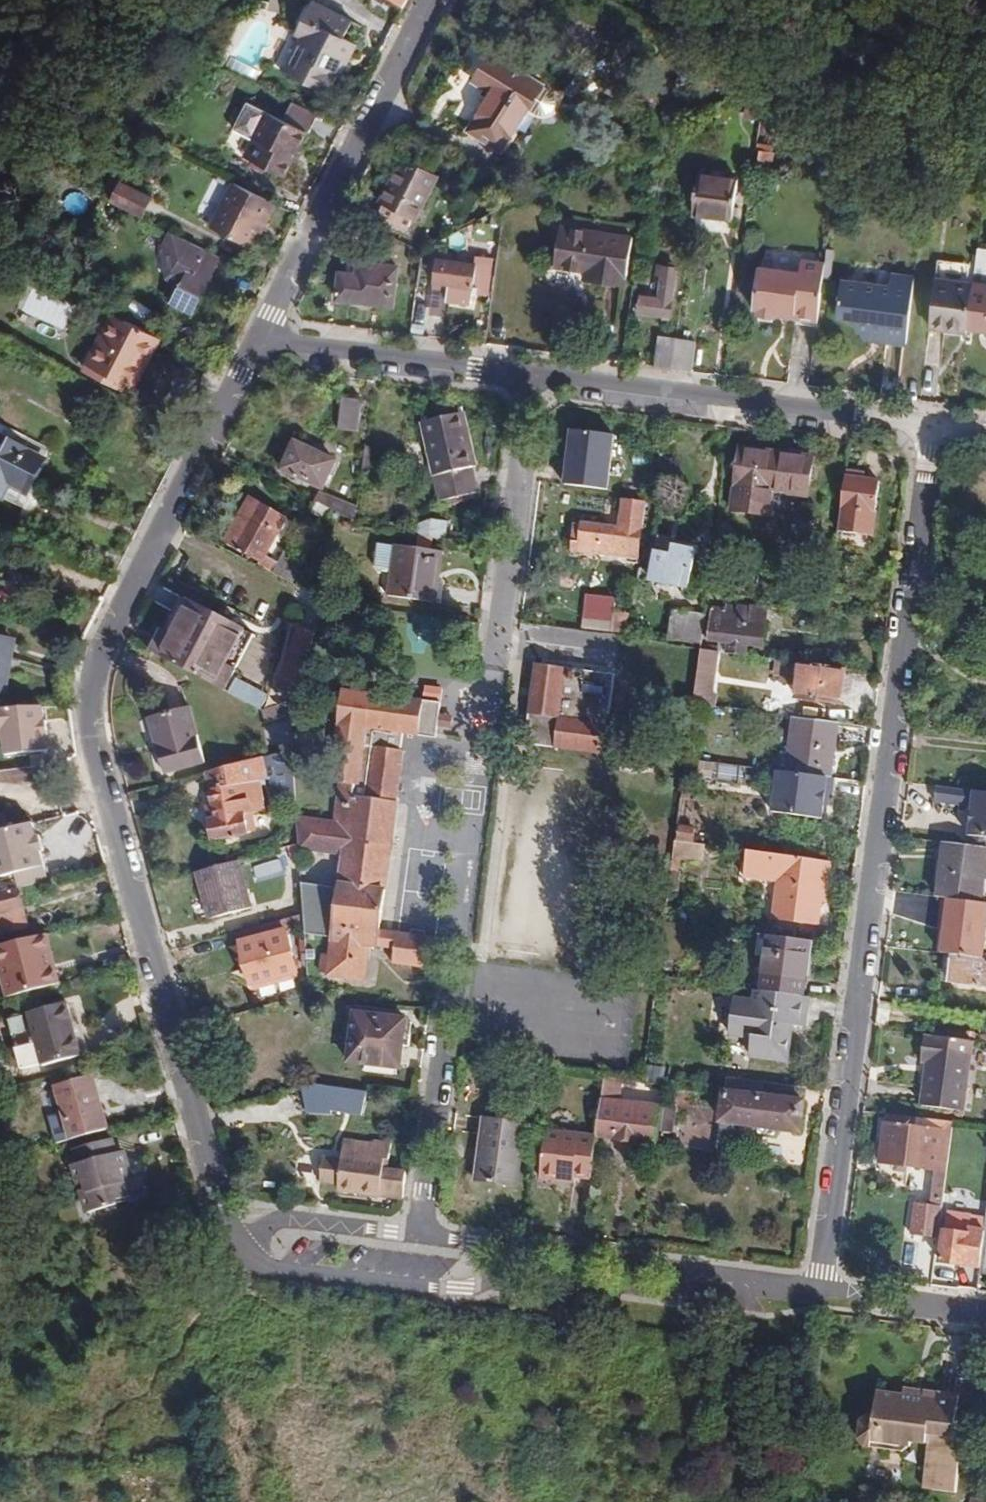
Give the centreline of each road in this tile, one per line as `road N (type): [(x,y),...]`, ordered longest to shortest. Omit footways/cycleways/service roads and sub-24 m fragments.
road 1 (residential): [(256,343),(108,625),(94,675),(94,738),(218,1198),(236,1241)]
road 2 (residential): [(823,1292),(931,423)]
road 3 (residential): [(931,423),(528,377)]
road 4 (residential): [(256,343),(429,0)]
road 5 (unclassified): [(509,1250),(823,1292)]
road 6 (residential): [(493,671),(528,377)]
road 7 (residential): [(236,1241),(281,1266),(447,1290),(509,1250)]
road 8 (residential): [(423,1241),(458,954)]
road 9 (residential): [(528,377),(256,343)]
road 10 (unclassified): [(236,1241),(279,1220),(423,1241)]

